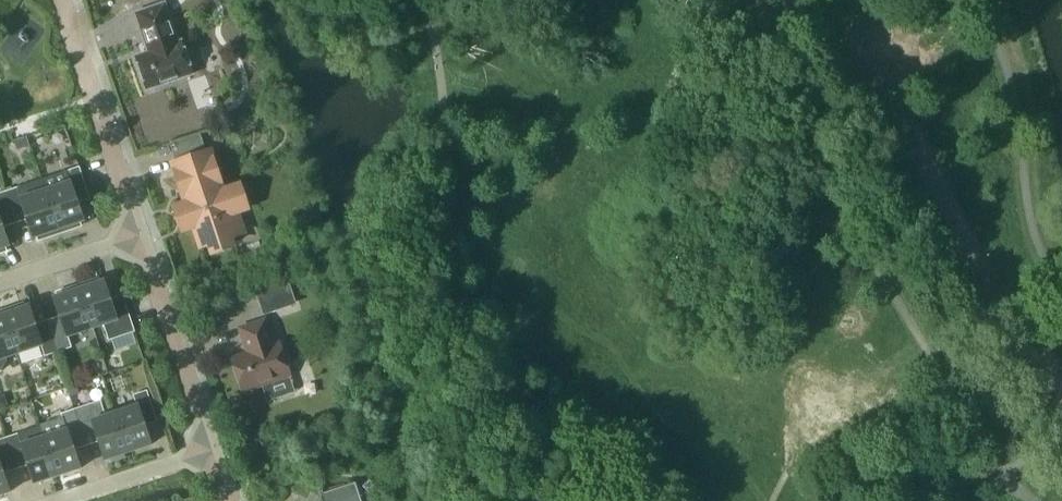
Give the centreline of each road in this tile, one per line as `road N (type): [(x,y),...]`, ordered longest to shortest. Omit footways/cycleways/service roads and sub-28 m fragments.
road 1 (residential): [(1061,374),(963,233),(860,0)]
road 2 (residential): [(145,237),(67,0)]
road 3 (residential): [(214,449),(145,237)]
road 4 (residential): [(214,449),(61,500)]
road 5 (residential): [(145,237),(0,282)]

